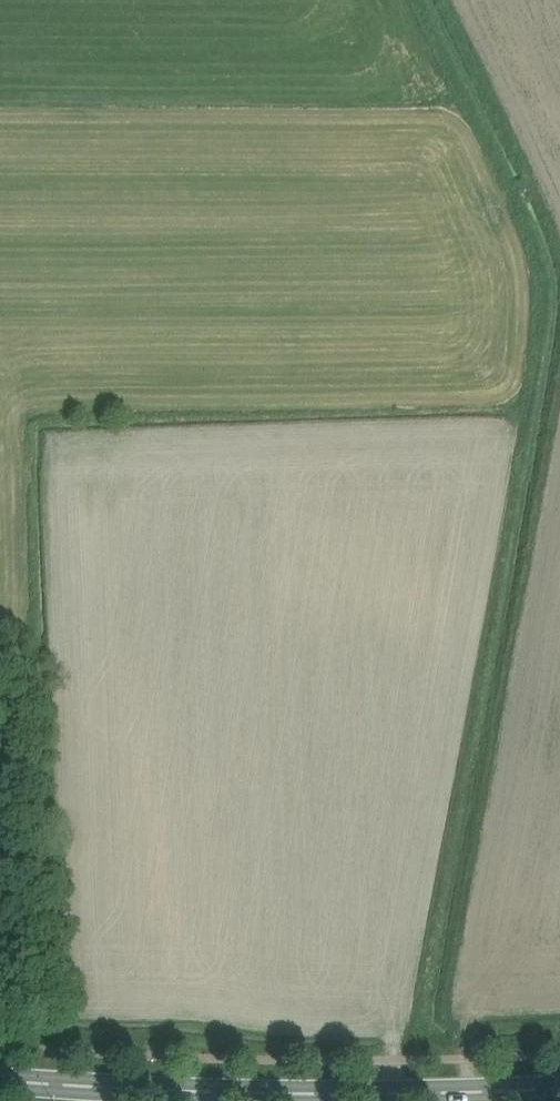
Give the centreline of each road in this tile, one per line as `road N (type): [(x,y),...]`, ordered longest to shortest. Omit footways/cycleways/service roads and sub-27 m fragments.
road 1 (secondary): [(102,1088),(559,1091)]

